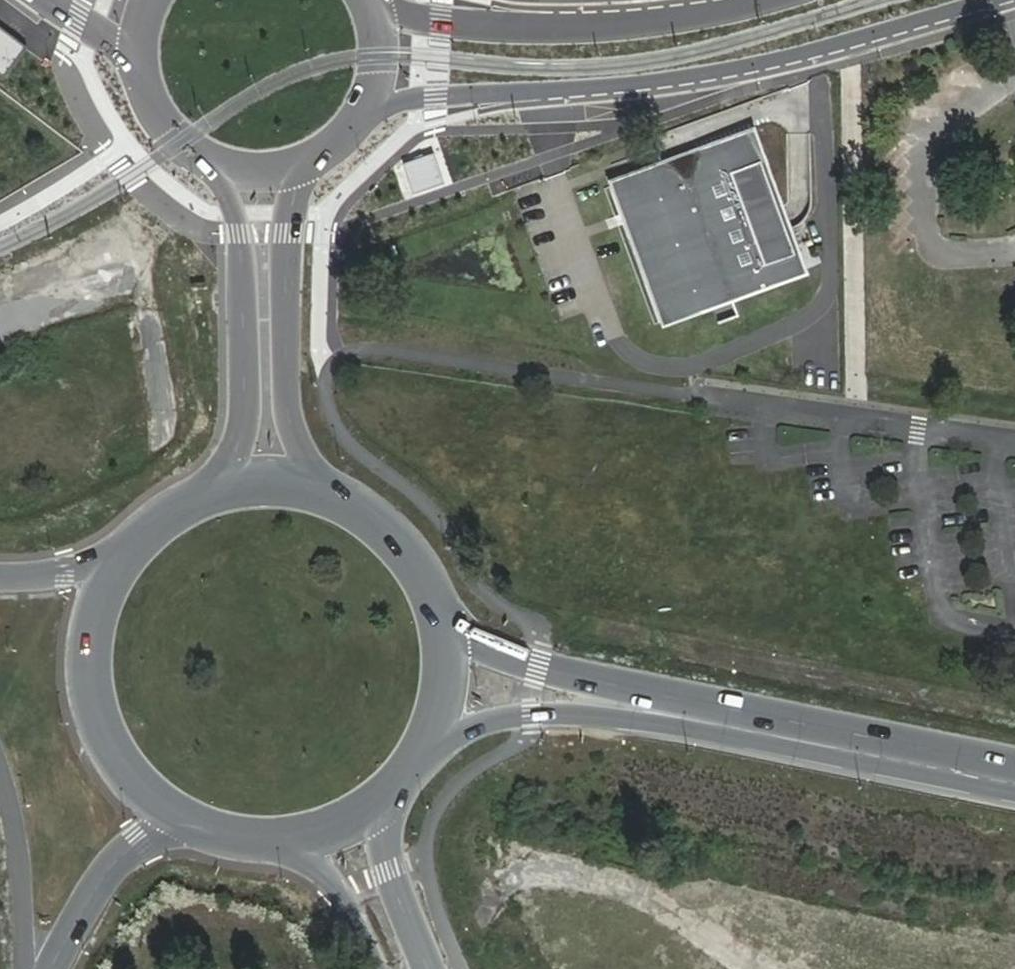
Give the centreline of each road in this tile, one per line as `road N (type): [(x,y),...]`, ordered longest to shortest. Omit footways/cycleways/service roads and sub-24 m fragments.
road 1 (tertiary): [(361,117),(416,99),(740,67),(989,0)]
road 2 (tertiary): [(775,0),(634,25),(555,28),(421,20),(369,3)]
road 3 (secondary): [(335,491),(290,424),(285,374),(286,234),(310,161)]
road 4 (secondary): [(209,162),(225,188),(244,264),(248,373),(245,423),(211,489)]
road 5 (primary): [(680,714),(1014,781)]
road 6 (primary): [(123,552),(98,600),(87,653),(93,707),(114,757),(149,798),(194,828)]
road 7 (primary): [(431,748),(462,730),(523,716),(680,714)]
road 8 (primary): [(680,714),(529,664),(448,620)]
road 9 (tertiary): [(53,968),(120,858),(140,841),(194,828)]
road 10 (tertiary): [(28,968),(18,828),(0,761)]
road 11 (primary): [(448,620),(407,541),(335,491)]
road 12 (primary): [(428,968),(388,873),(384,804)]
road 13 (primary): [(285,843),(341,894),(376,968)]
road 14 (primary): [(431,748),(447,707),(448,620)]
road 15 (primary): [(335,491),(273,479),(211,489)]
road 16 (tertiary): [(123,552),(0,575)]

